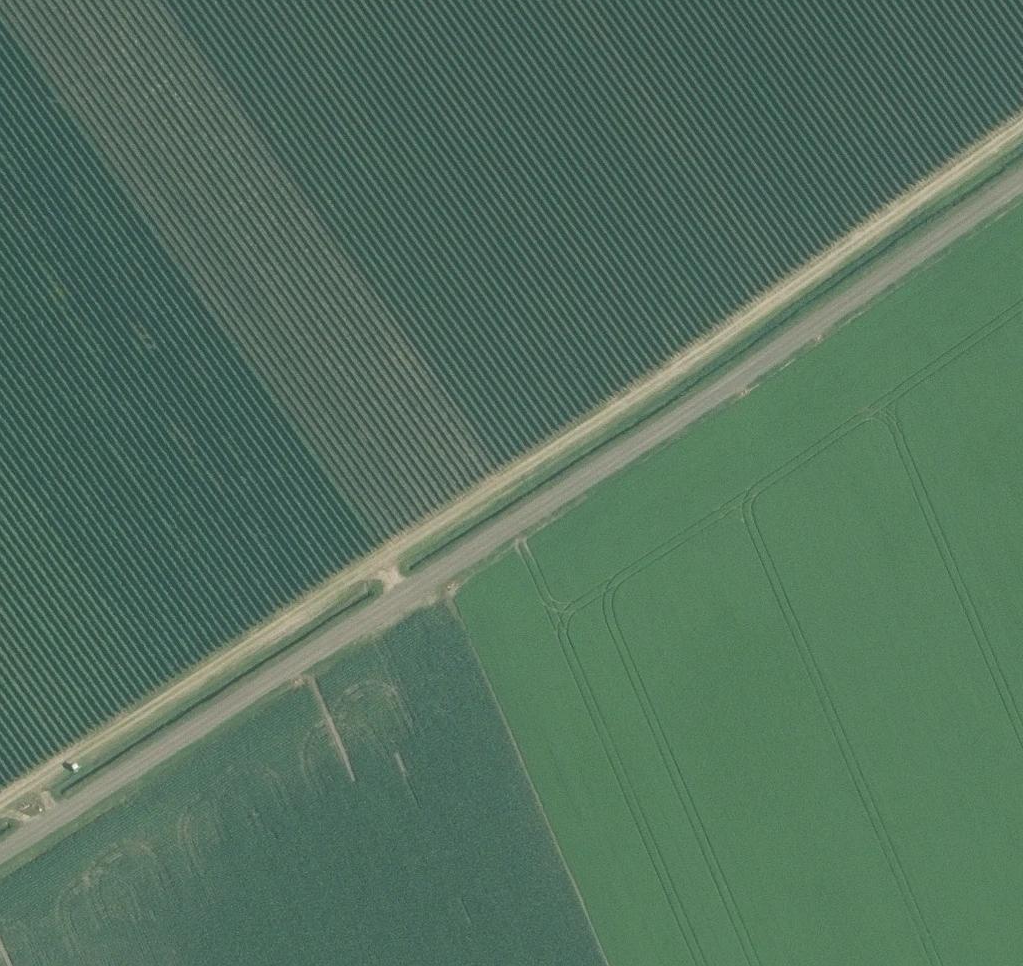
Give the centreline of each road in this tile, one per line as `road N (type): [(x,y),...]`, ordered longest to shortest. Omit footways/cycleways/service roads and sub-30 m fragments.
road 1 (track): [(1022,182),(0,853)]

